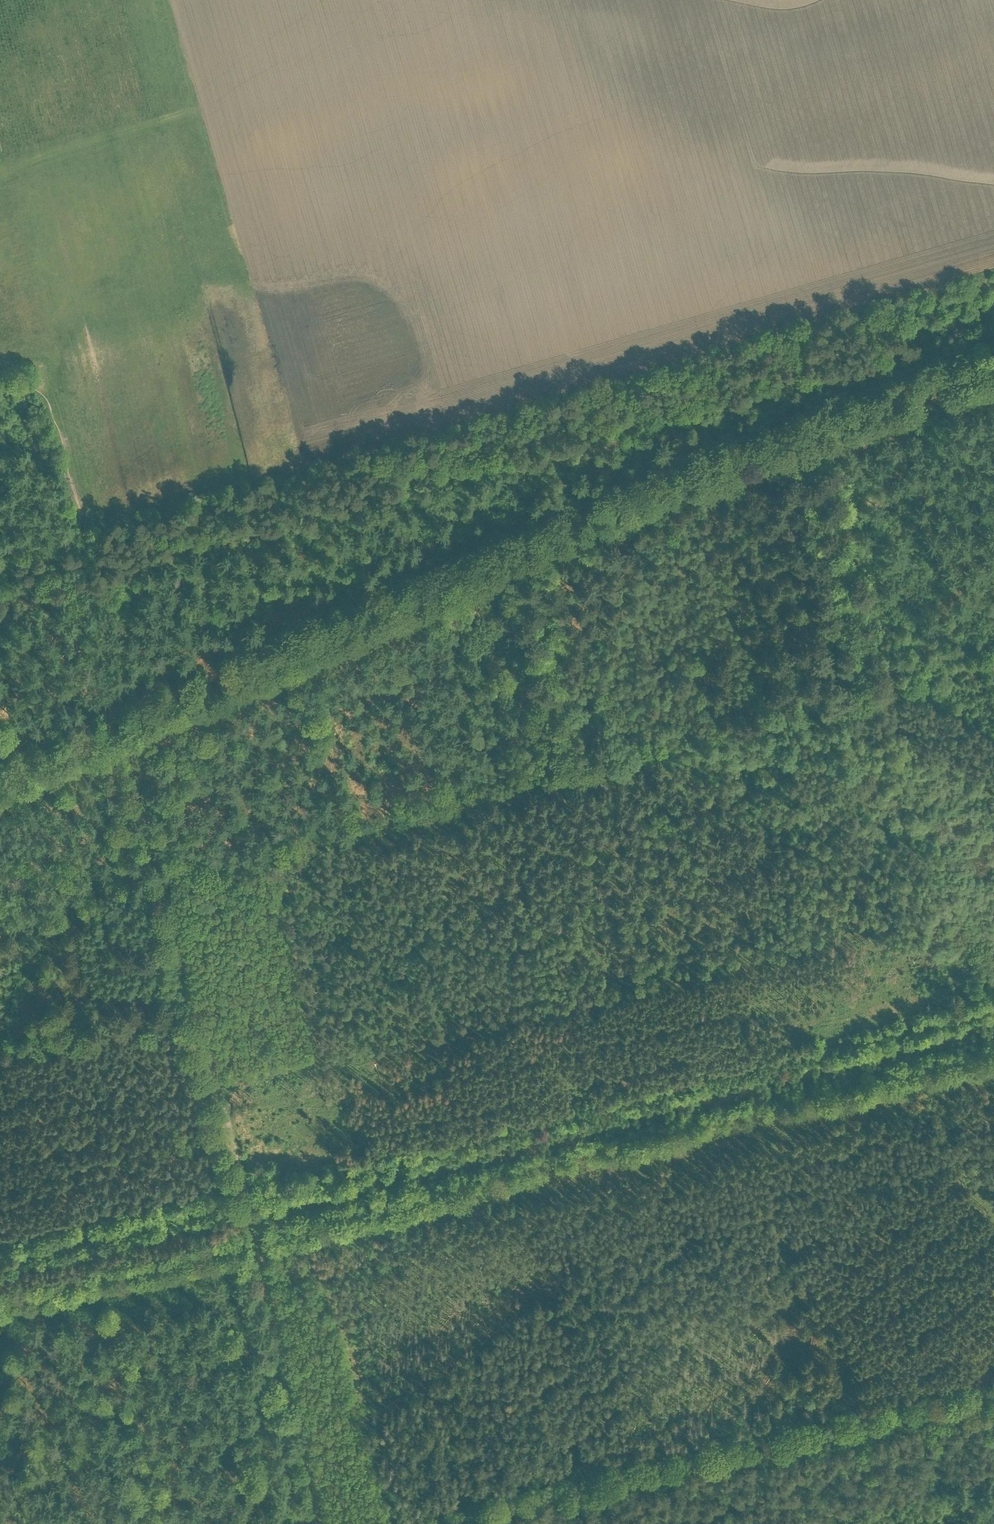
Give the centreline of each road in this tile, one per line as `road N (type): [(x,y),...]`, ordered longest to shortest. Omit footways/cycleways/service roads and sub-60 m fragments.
road 1 (track): [(0,774),(689,477),(993,362)]
road 2 (track): [(166,901),(615,789),(618,758),(993,660)]
road 3 (track): [(250,1234),(993,1052)]
road 4 (track): [(166,901),(323,1523)]
road 5 (track): [(993,1386),(411,1523)]
road 6 (track): [(0,389),(36,379),(105,652)]
road 7 (track): [(105,652),(166,901)]
road 8 (track): [(166,901),(0,943)]

